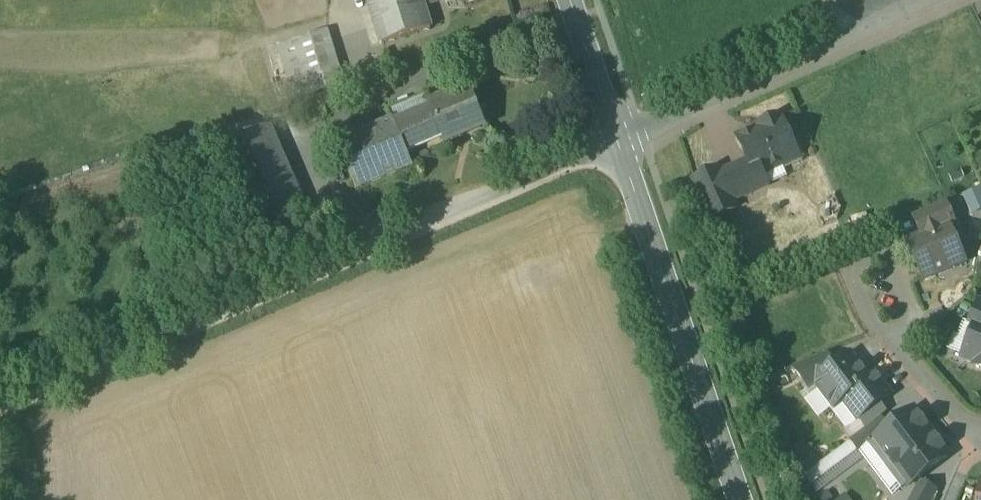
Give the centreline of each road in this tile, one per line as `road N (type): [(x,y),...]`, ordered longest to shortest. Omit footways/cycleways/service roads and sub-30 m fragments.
road 1 (residential): [(616,136),(0,396)]
road 2 (tertiary): [(743,499),(616,136)]
road 3 (residential): [(911,0),(616,136)]
road 4 (residential): [(980,444),(885,330),(879,280)]
road 5 (tertiary): [(616,136),(570,0)]

